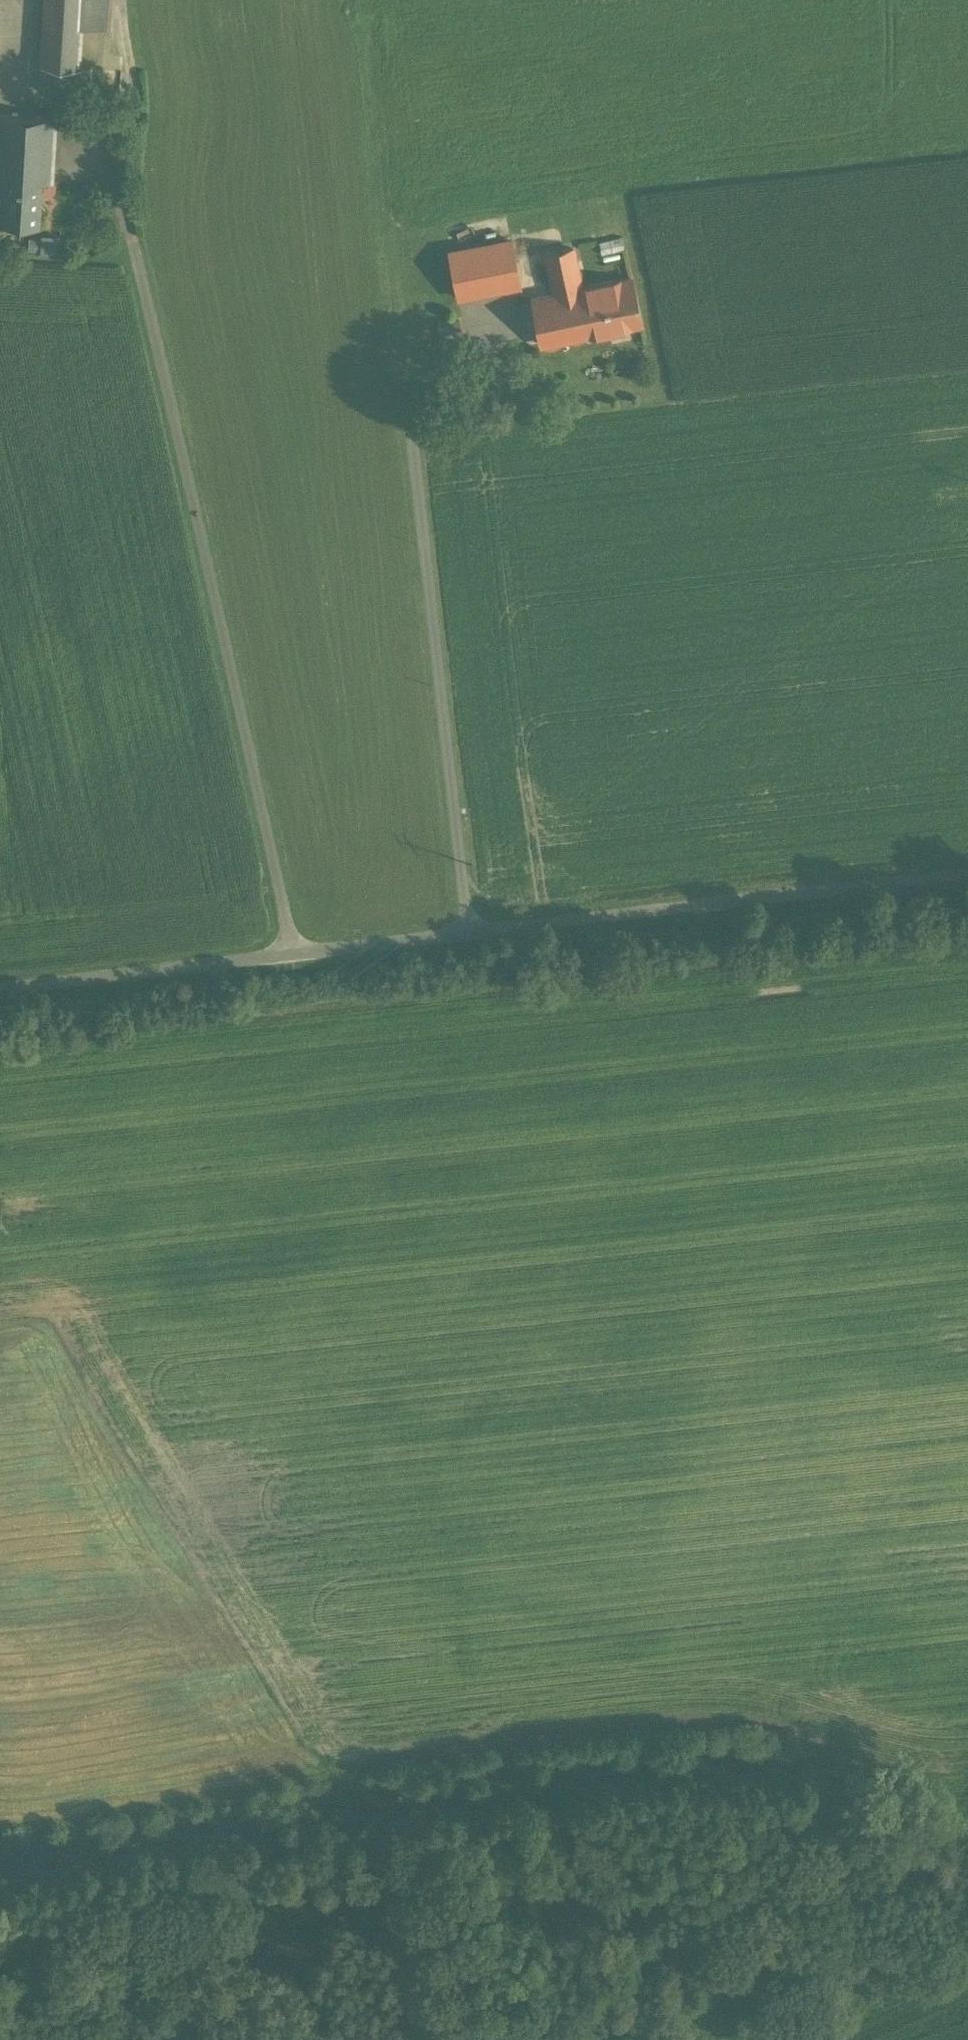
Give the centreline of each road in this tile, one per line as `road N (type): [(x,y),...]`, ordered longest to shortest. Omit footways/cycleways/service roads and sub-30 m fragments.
road 1 (unclassified): [(0,988),(479,922),(967,870)]

